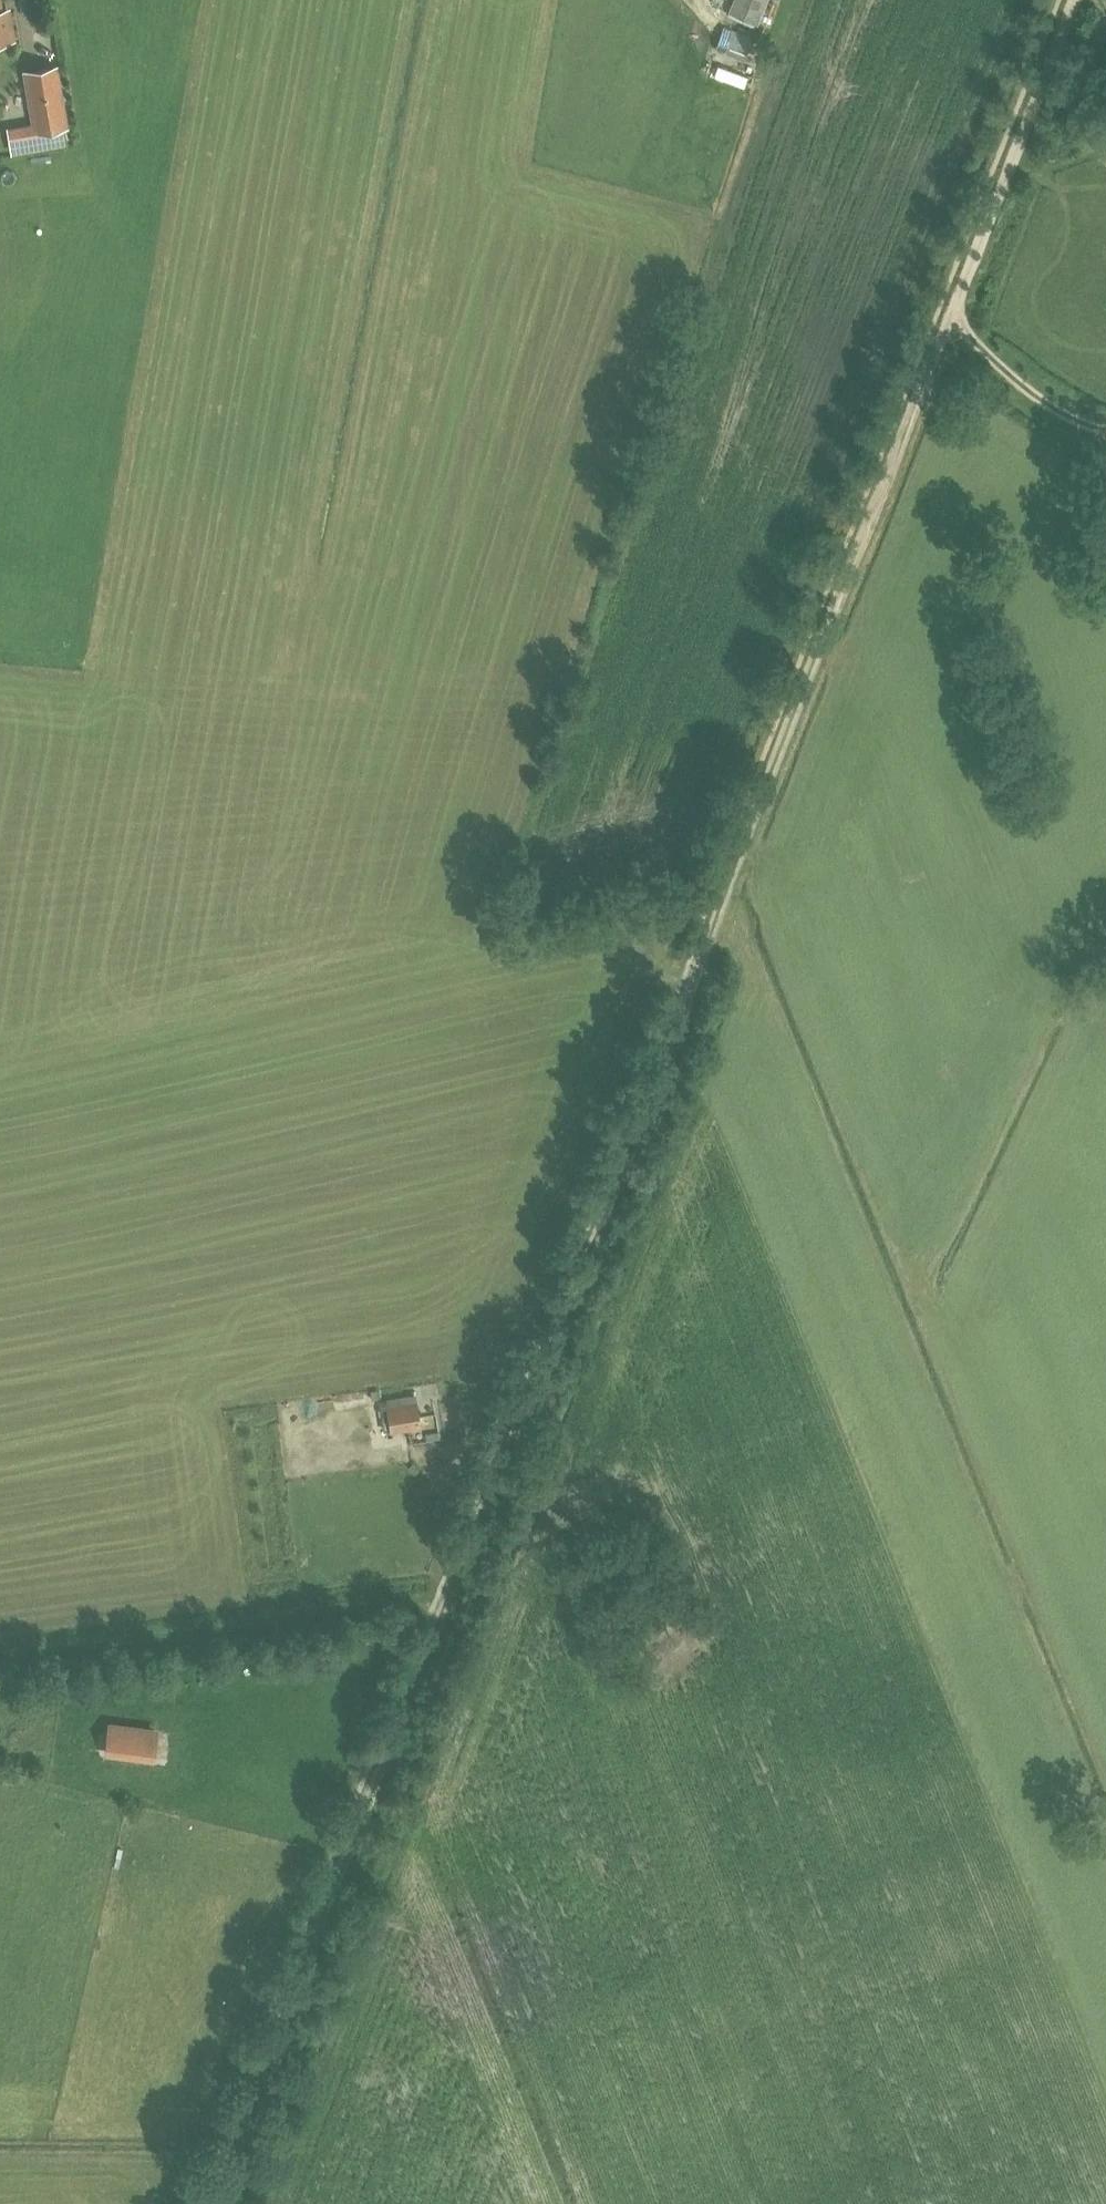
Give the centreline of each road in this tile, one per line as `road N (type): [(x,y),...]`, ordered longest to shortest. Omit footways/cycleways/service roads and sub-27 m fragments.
road 1 (track): [(957,299),(210,2203)]
road 2 (track): [(1076,0),(957,299)]
road 3 (track): [(957,299),(965,329),(993,366),(1105,441)]

